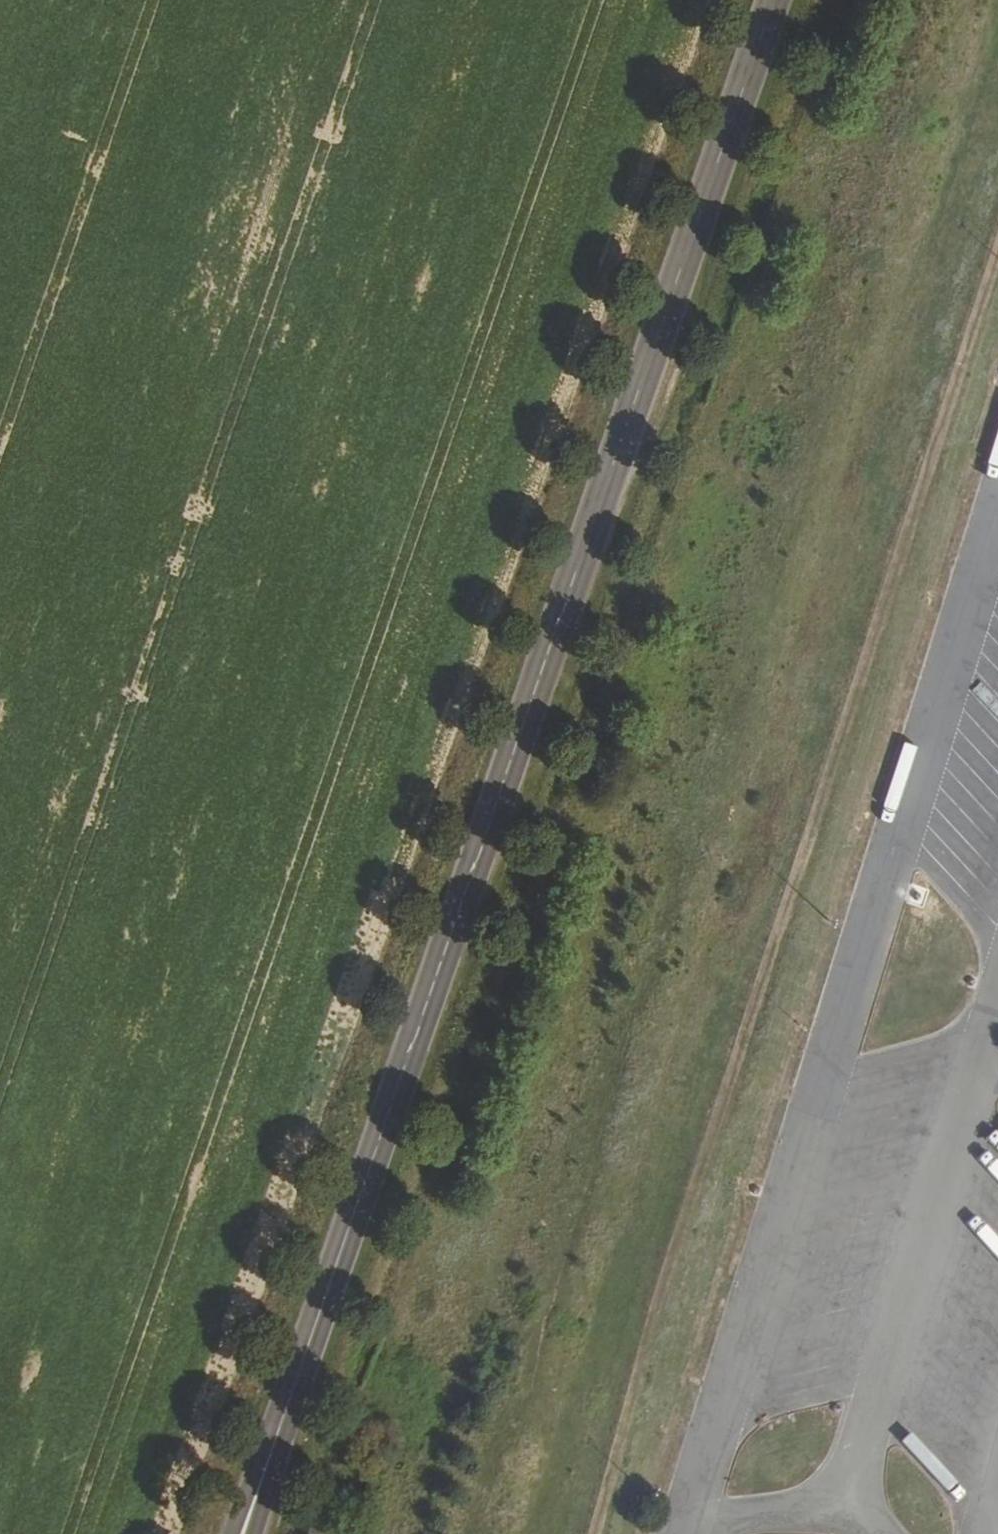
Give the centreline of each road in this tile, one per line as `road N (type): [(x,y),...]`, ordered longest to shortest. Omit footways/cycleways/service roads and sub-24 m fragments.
road 1 (tertiary): [(779,0),(242,1533)]

